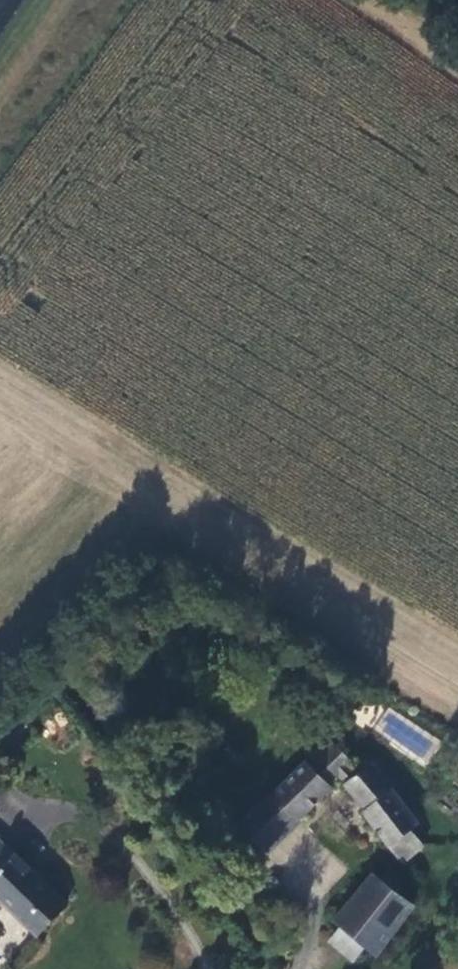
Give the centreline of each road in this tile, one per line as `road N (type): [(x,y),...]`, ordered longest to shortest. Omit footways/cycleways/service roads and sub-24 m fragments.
road 1 (unclassified): [(306,968),(331,887),(292,846)]

